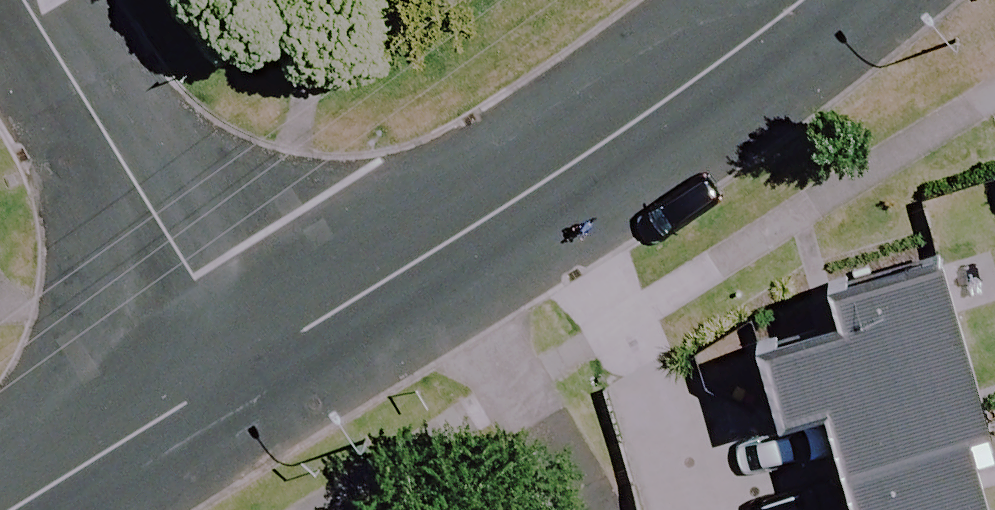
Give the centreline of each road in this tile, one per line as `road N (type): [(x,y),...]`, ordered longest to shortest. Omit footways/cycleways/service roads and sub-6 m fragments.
road 1 (tertiary): [(802,0),(759,36),(443,244)]
road 2 (residential): [(247,368),(24,0)]
road 3 (residential): [(585,509),(443,244)]
road 4 (tertiary): [(247,368),(15,509)]
road 5 (tertiary): [(443,244),(247,368)]

